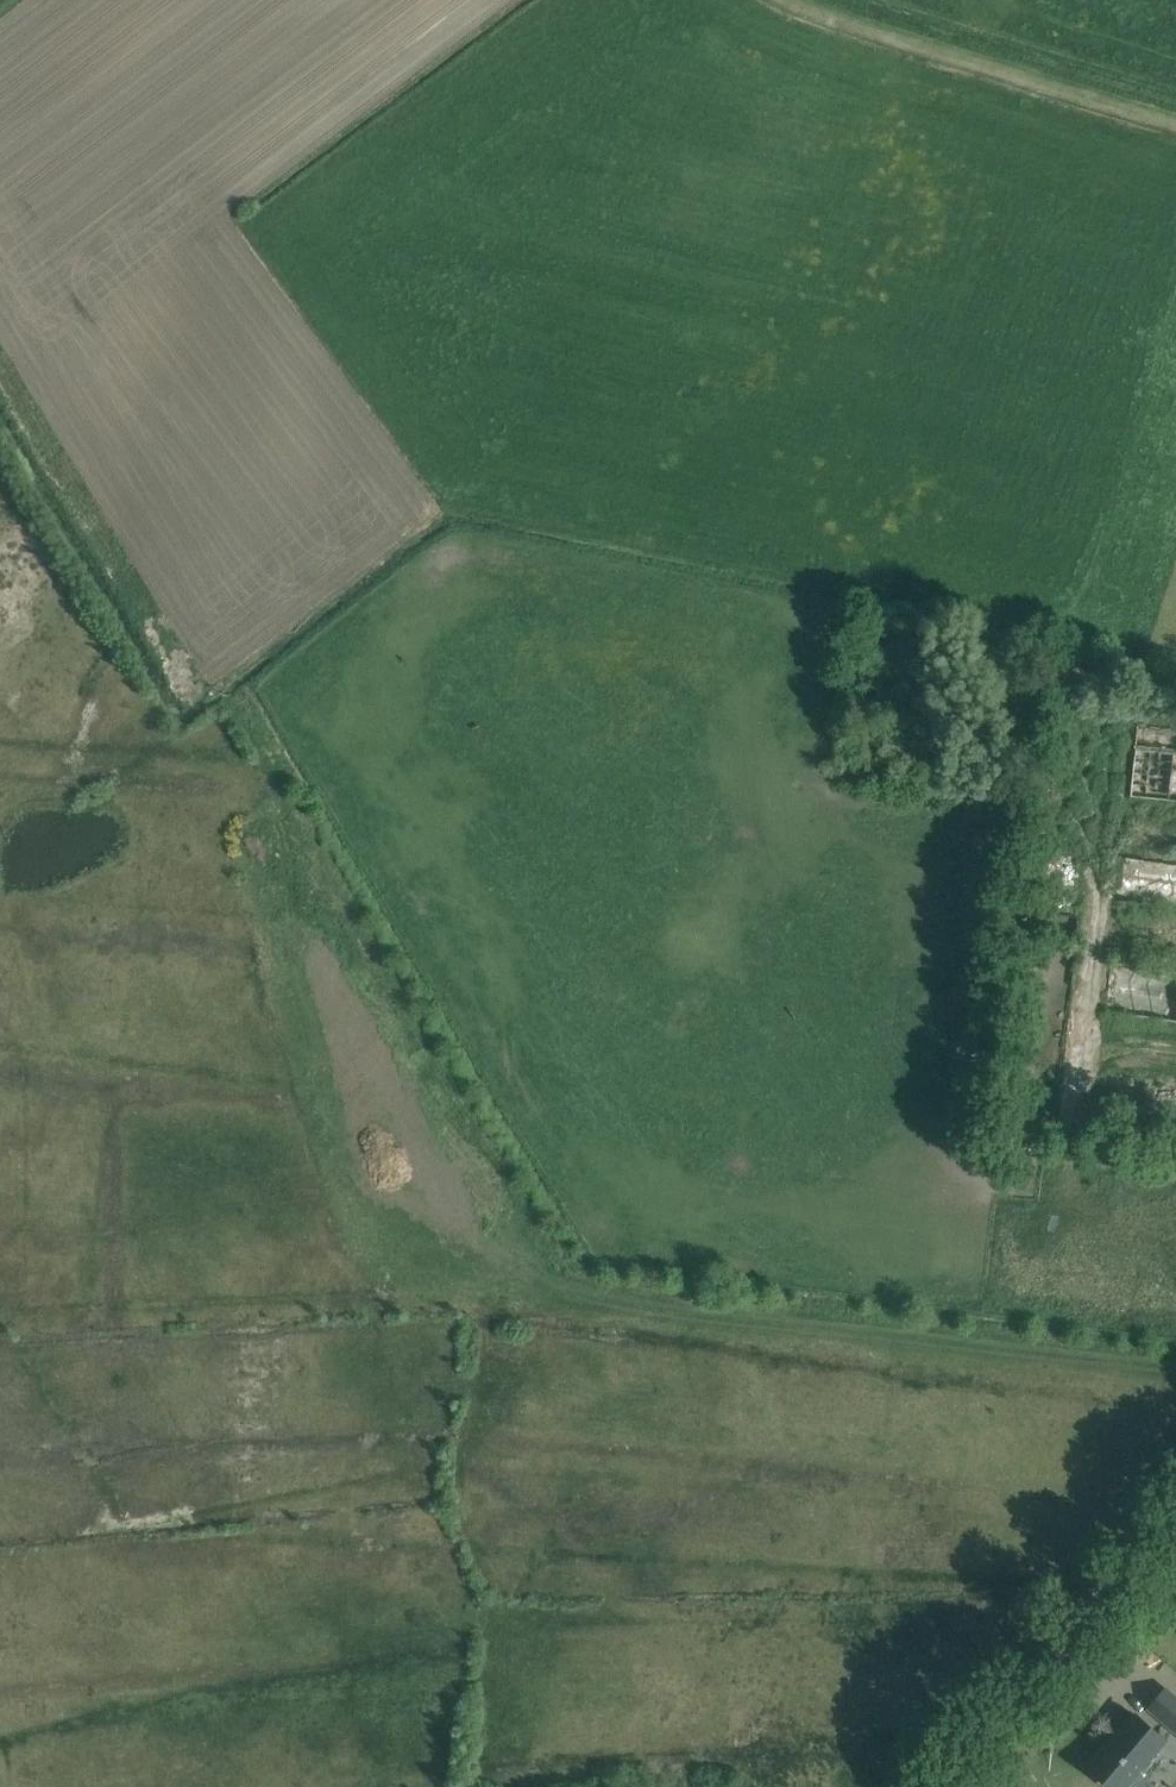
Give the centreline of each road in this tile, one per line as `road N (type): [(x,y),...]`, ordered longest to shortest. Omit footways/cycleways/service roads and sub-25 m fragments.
road 1 (unclassified): [(934,1786),(1175,1514)]

